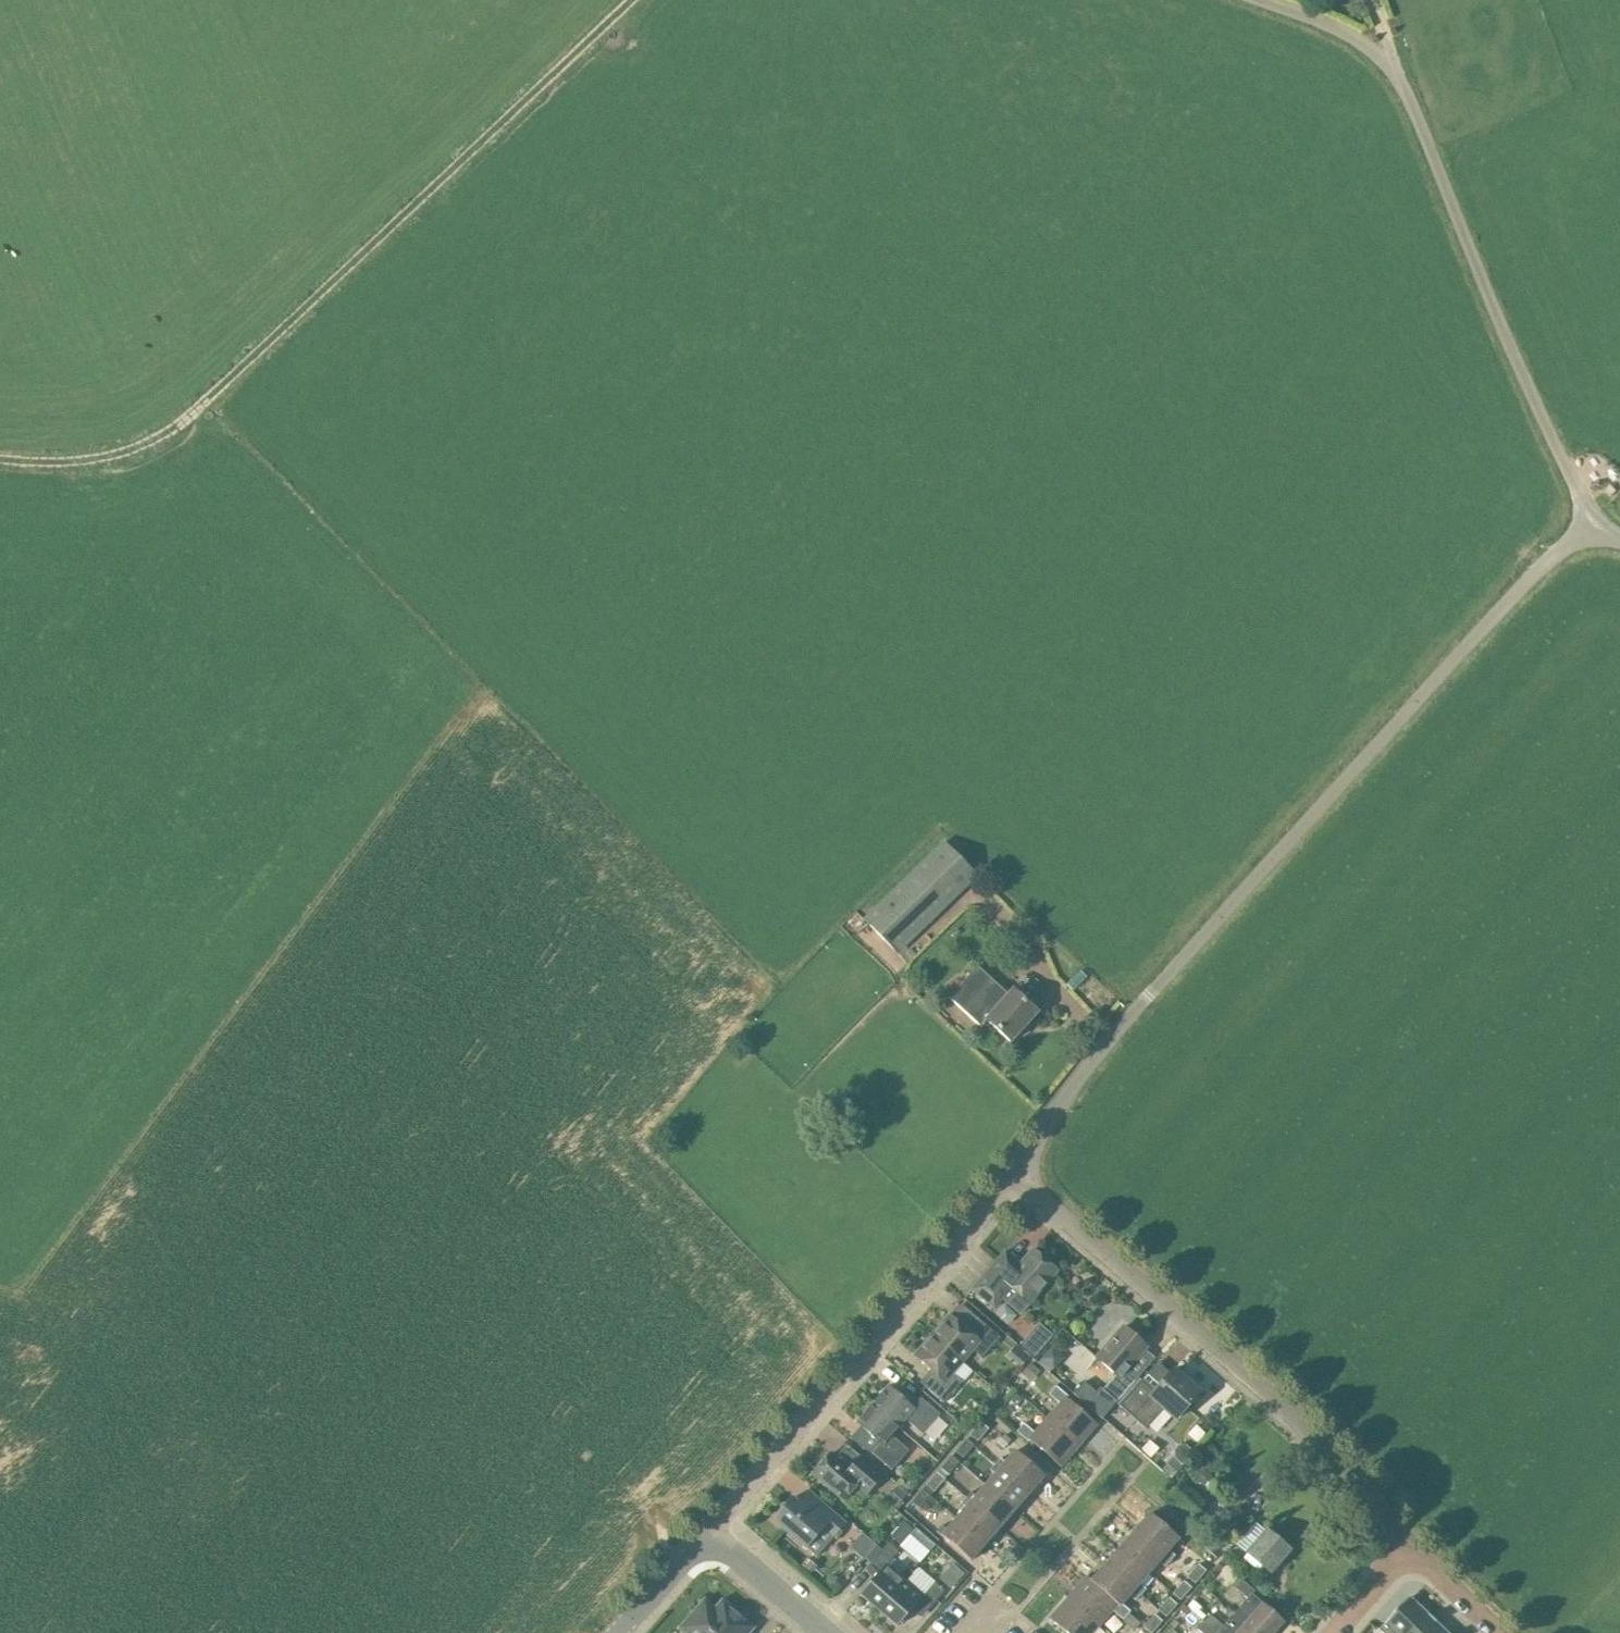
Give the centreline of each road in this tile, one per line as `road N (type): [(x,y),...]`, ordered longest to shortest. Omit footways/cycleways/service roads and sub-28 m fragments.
road 1 (unclassified): [(1619,539),(1596,534),(1565,545),(1093,1058),(1015,1173)]
road 2 (track): [(632,0),(175,427),(103,456),(0,456)]
road 3 (residential): [(1409,1546),(1306,1428),(1015,1173)]
road 4 (residential): [(710,1533),(1015,1173)]
road 5 (residential): [(824,1632),(710,1533)]
road 6 (residential): [(618,1632),(710,1533)]
road 7 (residential): [(1500,1632),(1409,1546)]

